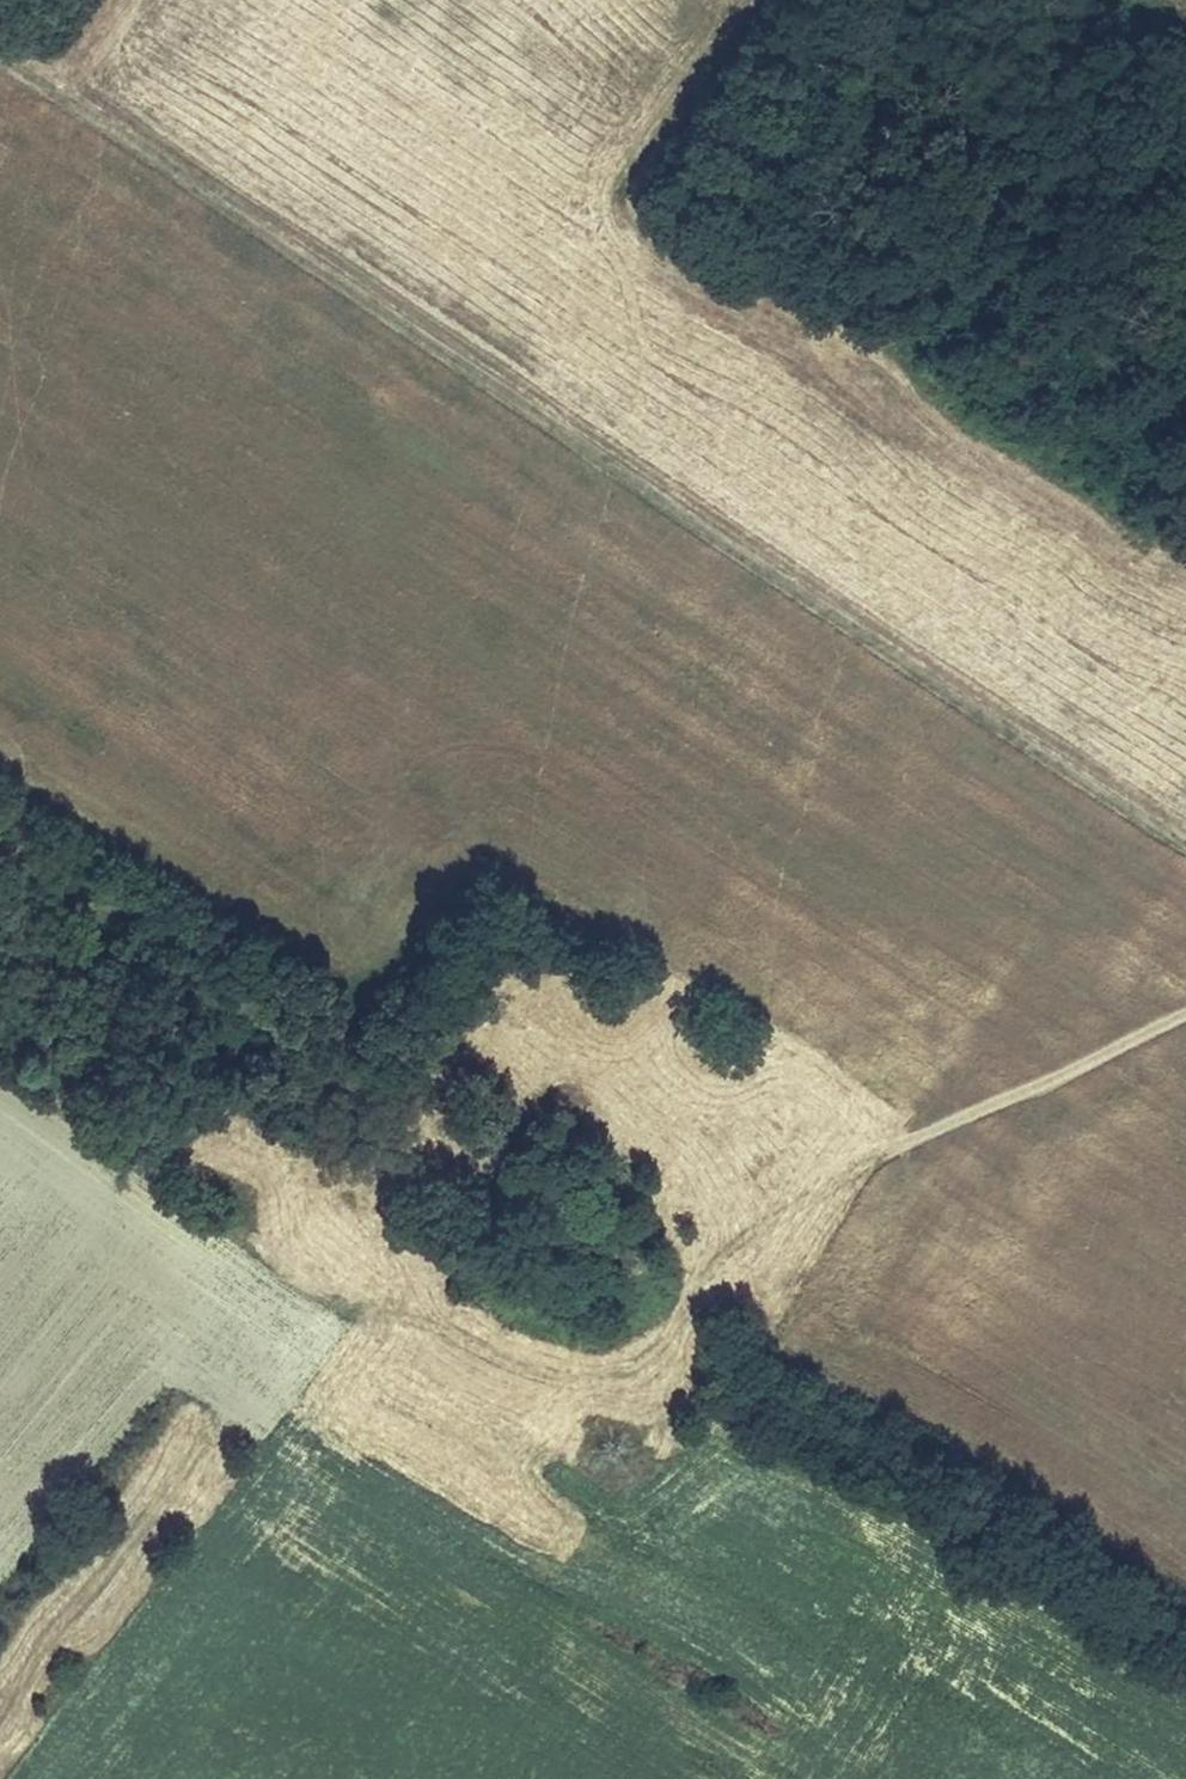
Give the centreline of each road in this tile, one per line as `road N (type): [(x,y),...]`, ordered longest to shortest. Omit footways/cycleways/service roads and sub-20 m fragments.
road 1 (track): [(1185,1571),(771,1345)]

